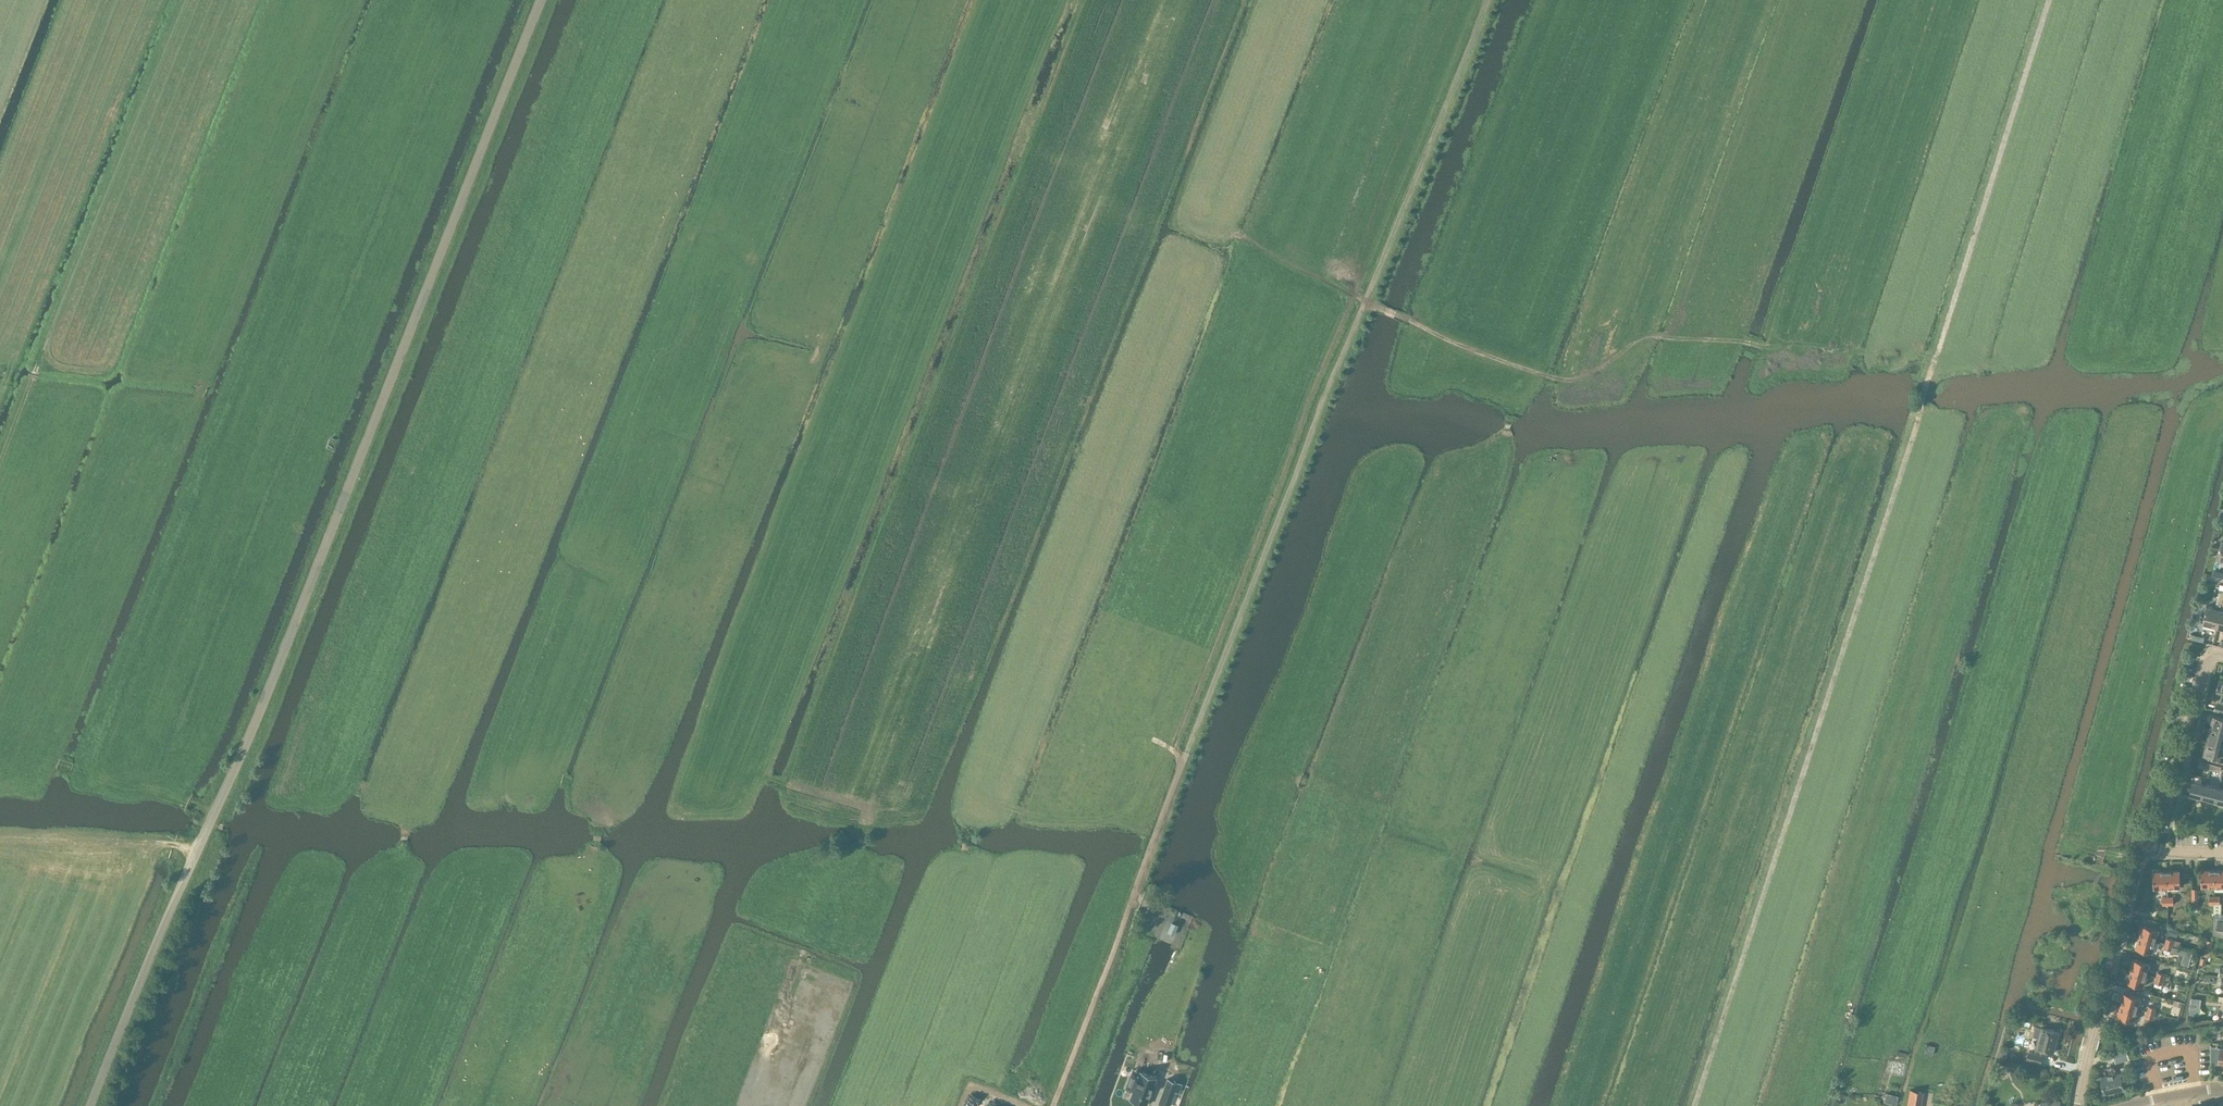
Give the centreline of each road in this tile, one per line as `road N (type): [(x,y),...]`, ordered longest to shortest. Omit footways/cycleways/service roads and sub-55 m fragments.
road 1 (unclassified): [(92,1105),(261,705),(541,0)]
road 2 (track): [(1053,1105),(1488,0)]
road 3 (track): [(2050,0),(1695,1105)]
road 4 (track): [(1934,357),(1655,334),(1589,375),(1547,376),(1184,218),(1262,0)]
road 5 (track): [(0,458),(182,0)]
road 6 (residential): [(2076,1105),(2143,845)]
road 7 (residential): [(2143,845),(2171,792),(2212,654)]

